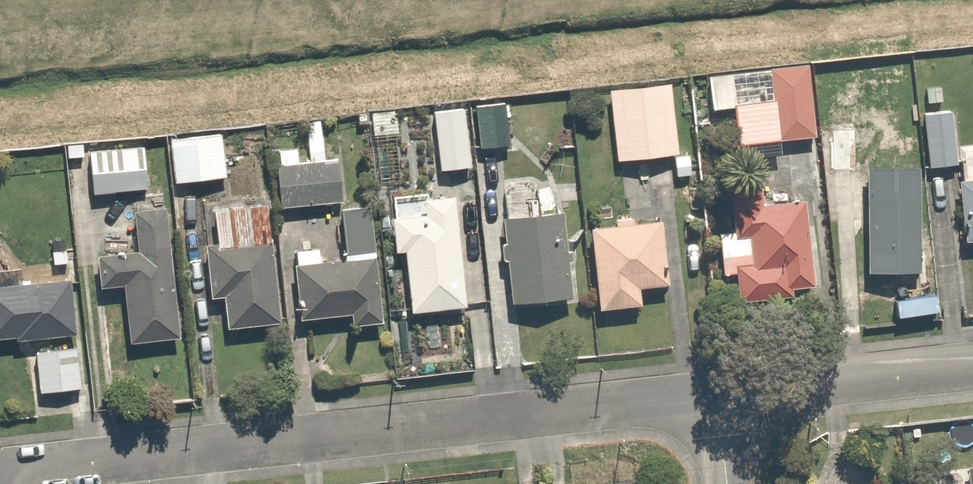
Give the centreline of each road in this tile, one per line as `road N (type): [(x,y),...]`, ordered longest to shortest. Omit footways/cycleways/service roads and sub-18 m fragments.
road 1 (residential): [(0,473),(717,400)]
road 2 (residential): [(717,400),(972,370)]

